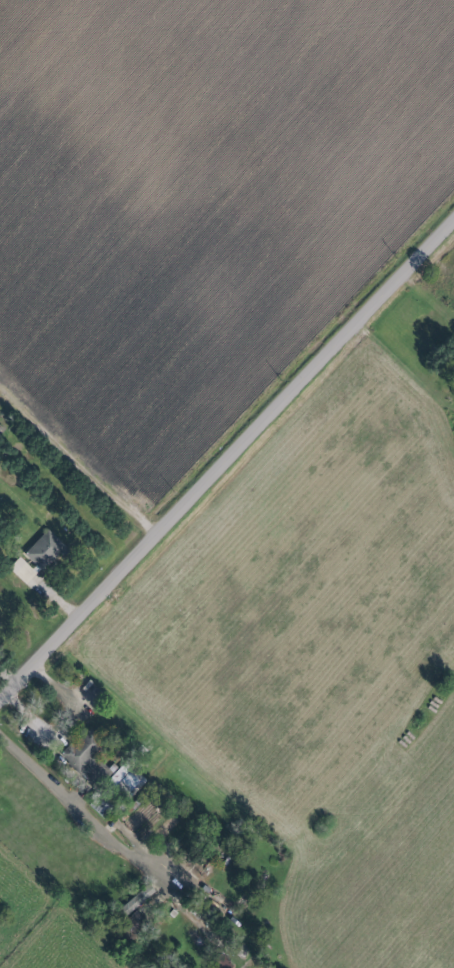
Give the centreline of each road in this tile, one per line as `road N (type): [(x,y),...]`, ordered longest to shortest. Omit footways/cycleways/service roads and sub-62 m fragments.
road 1 (residential): [(0,699),(453,220)]
road 2 (residential): [(0,737),(174,874)]
road 3 (residential): [(0,391),(103,491),(158,532)]

